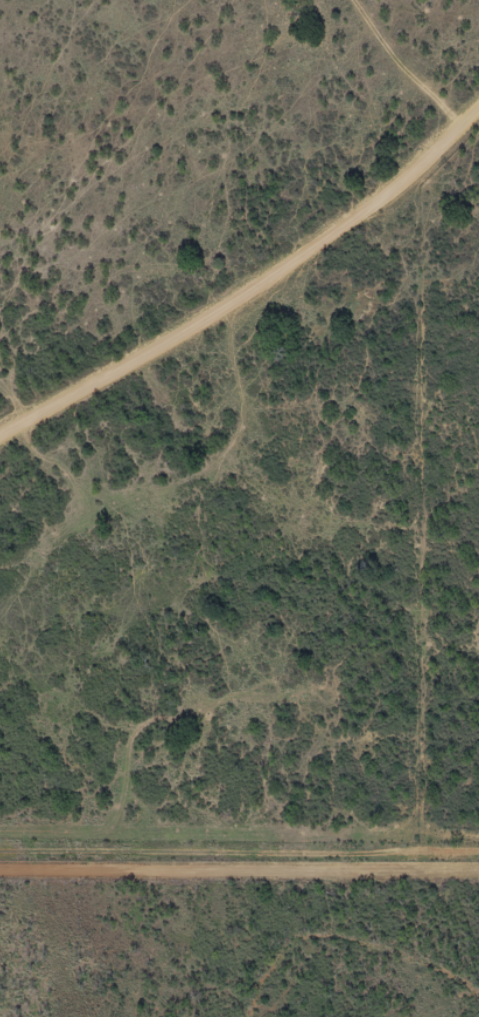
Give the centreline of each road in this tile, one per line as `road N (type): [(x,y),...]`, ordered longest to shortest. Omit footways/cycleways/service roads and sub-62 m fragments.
road 1 (residential): [(0,441),(317,269),(478,139)]

